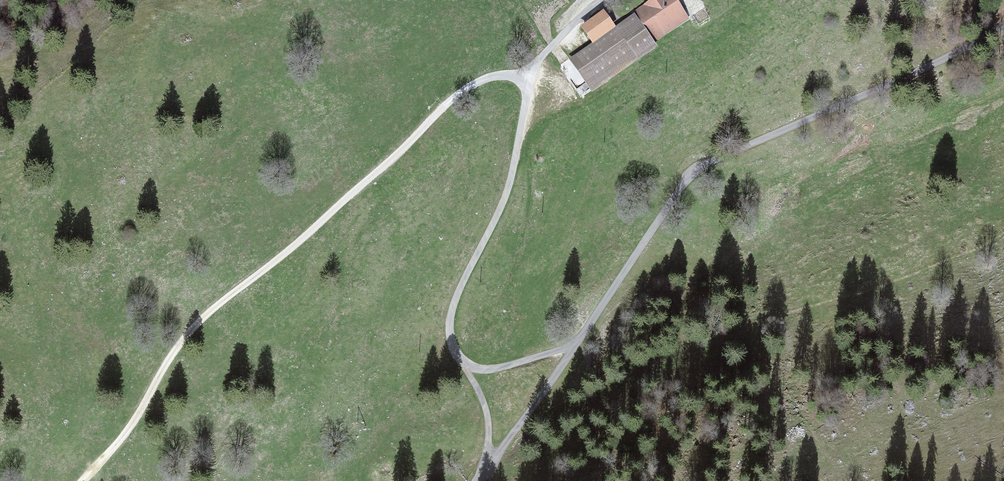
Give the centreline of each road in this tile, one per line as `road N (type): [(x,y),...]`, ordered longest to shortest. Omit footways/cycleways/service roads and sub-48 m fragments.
road 1 (track): [(598,0),(545,53),(532,79),(494,79),(451,102),(301,247),(202,321),(171,359),(127,439),(87,480)]
road 2 (unclassified): [(1003,23),(942,60),(696,171),(577,343)]
road 3 (unclassified): [(532,79),(508,188),(451,316),(461,361)]
road 4 (unclassified): [(577,343),(486,471)]
road 5 (unclassified): [(461,361),(495,369),(577,343)]

